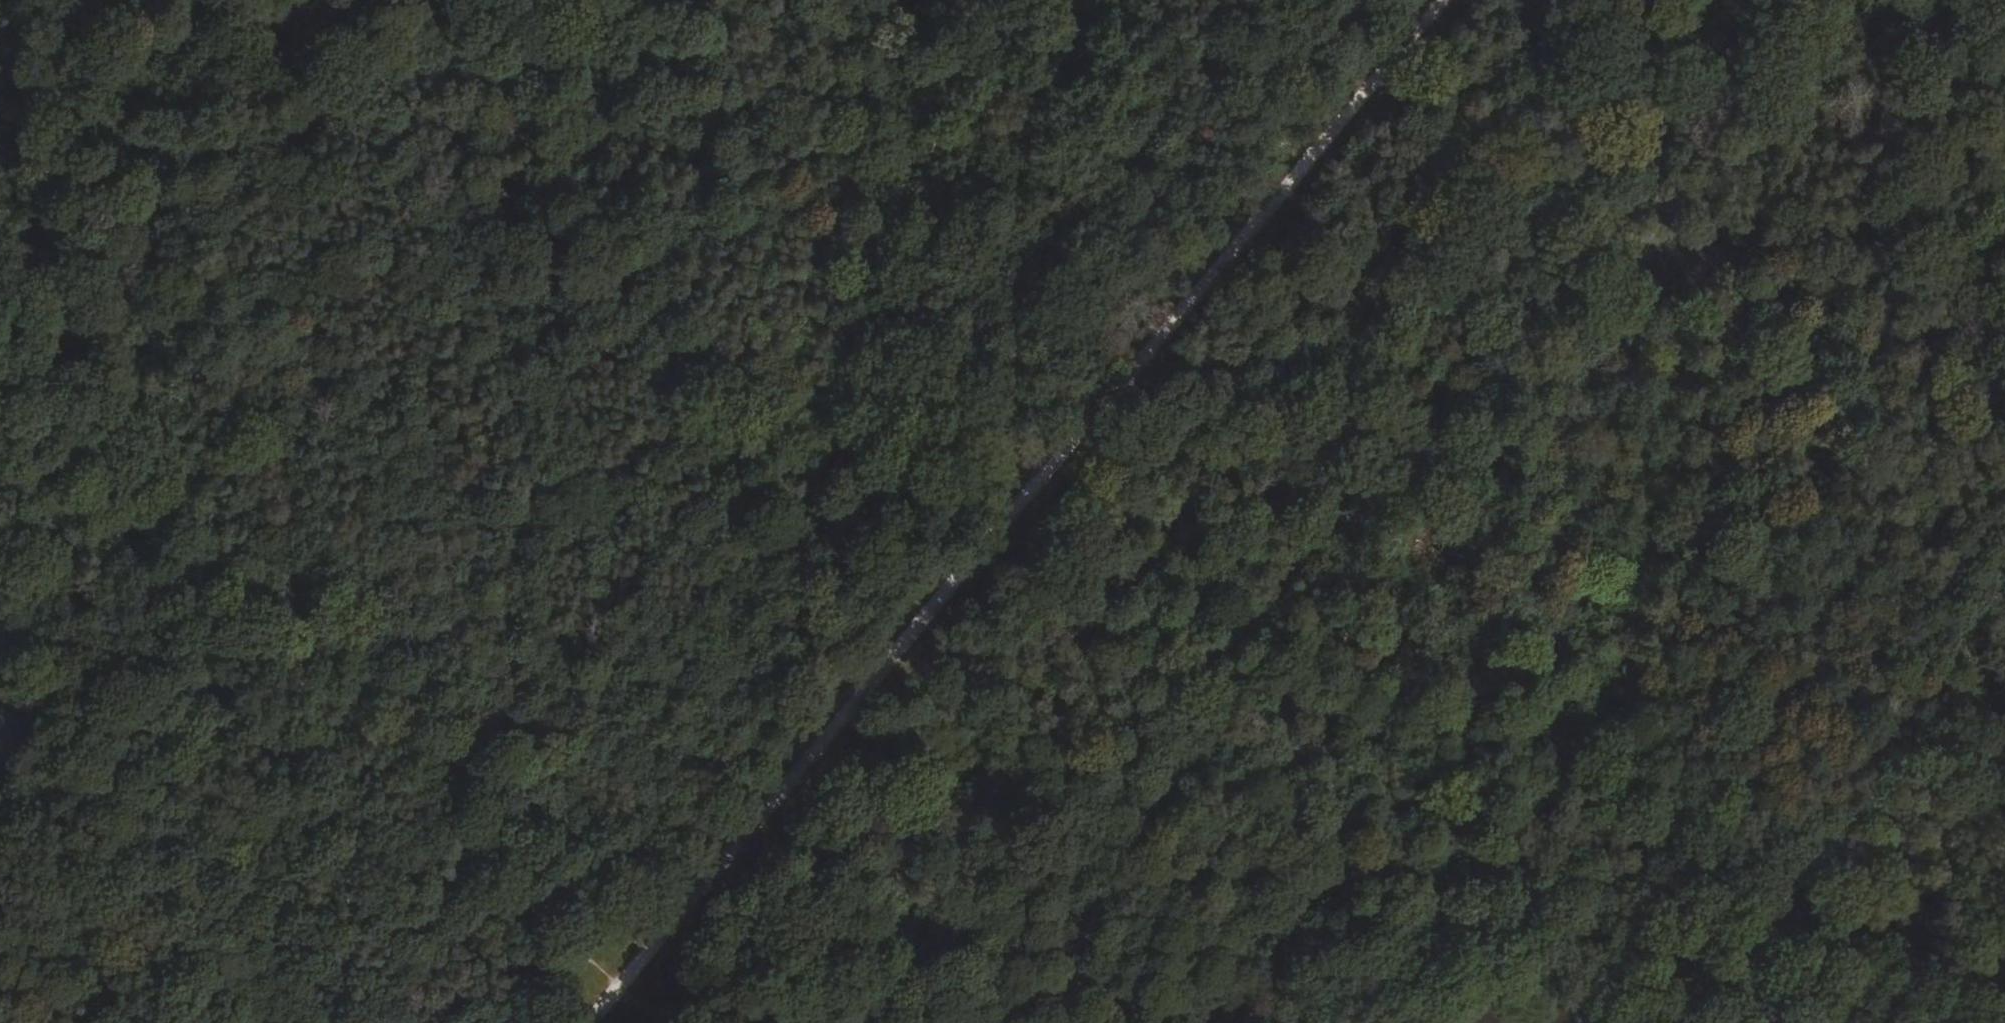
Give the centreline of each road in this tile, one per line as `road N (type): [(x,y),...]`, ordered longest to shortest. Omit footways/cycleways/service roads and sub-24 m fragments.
road 1 (track): [(618,990),(0,437)]
road 2 (track): [(952,591),(1448,0)]
road 3 (track): [(618,990),(952,591)]

